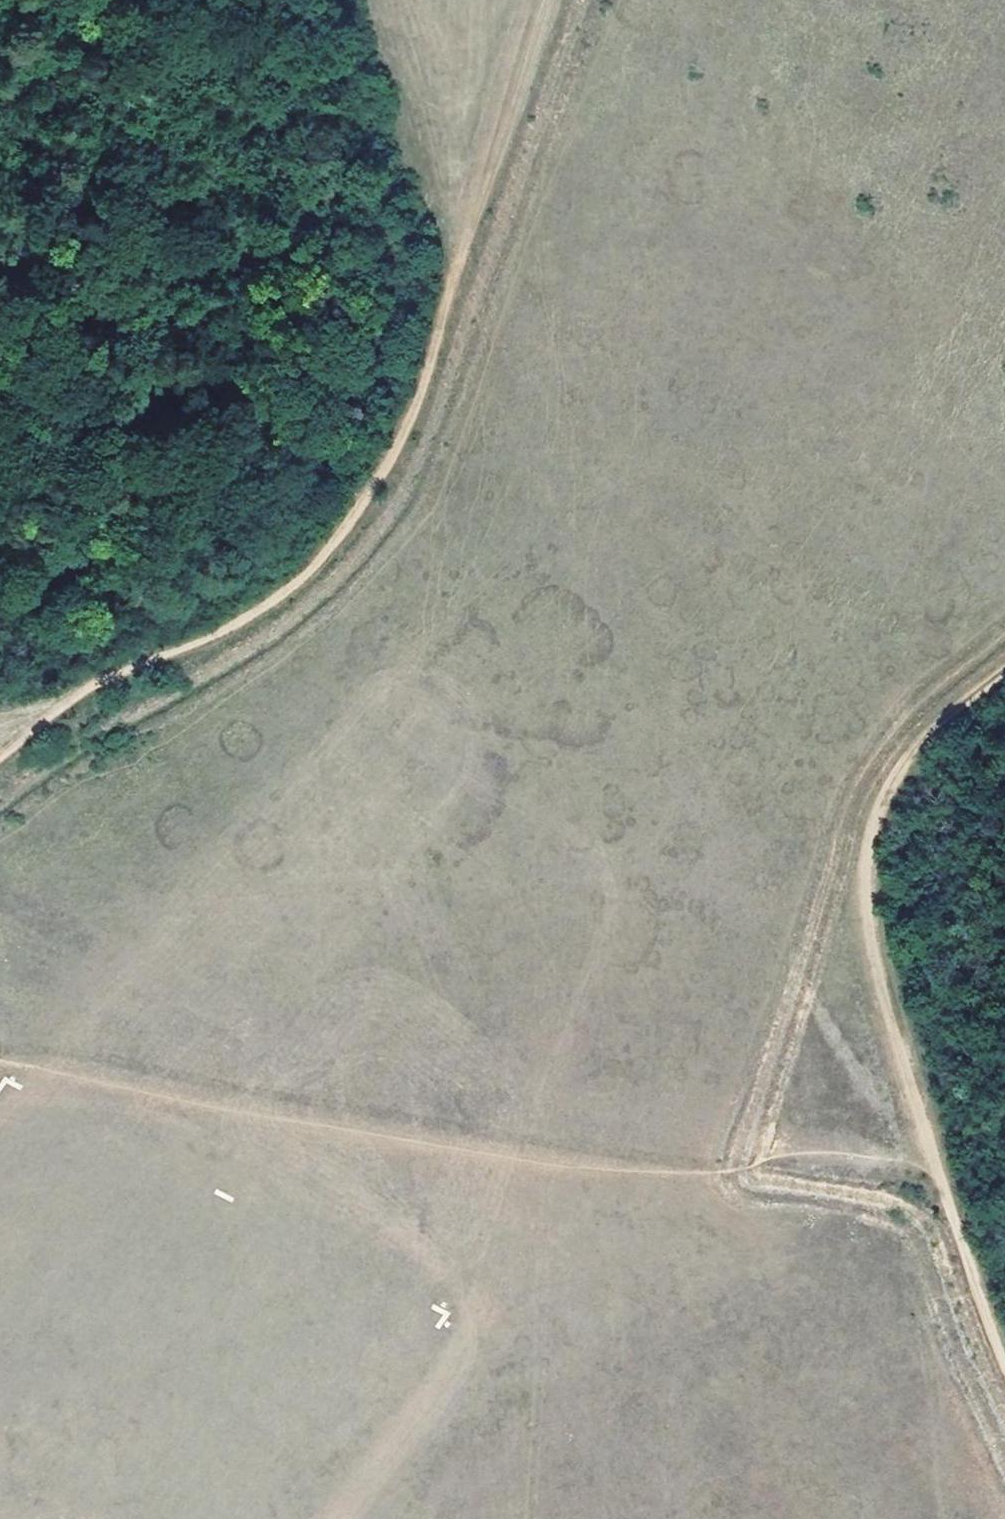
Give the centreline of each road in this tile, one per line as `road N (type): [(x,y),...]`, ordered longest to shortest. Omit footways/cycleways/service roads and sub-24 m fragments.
road 1 (track): [(0,755),(86,685),(246,616),(309,568),(350,521),(401,435),(525,0)]
road 2 (track): [(0,1059),(618,1172),(929,1137)]
road 3 (track): [(1004,674),(923,739),(901,769),(869,855),(867,898),(900,1045),(1004,1351)]

